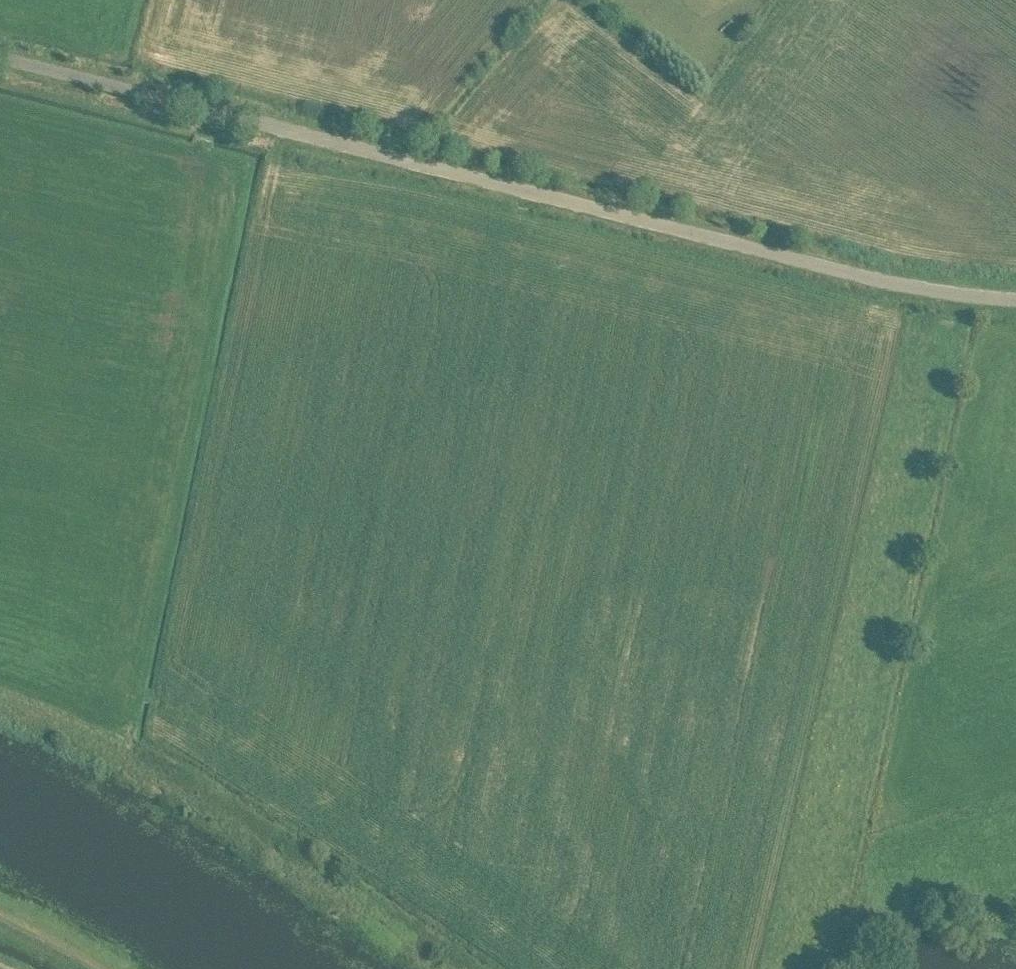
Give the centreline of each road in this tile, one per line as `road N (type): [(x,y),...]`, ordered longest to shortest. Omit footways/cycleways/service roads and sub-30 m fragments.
road 1 (unclassified): [(1015,300),(875,279),(0,58)]

